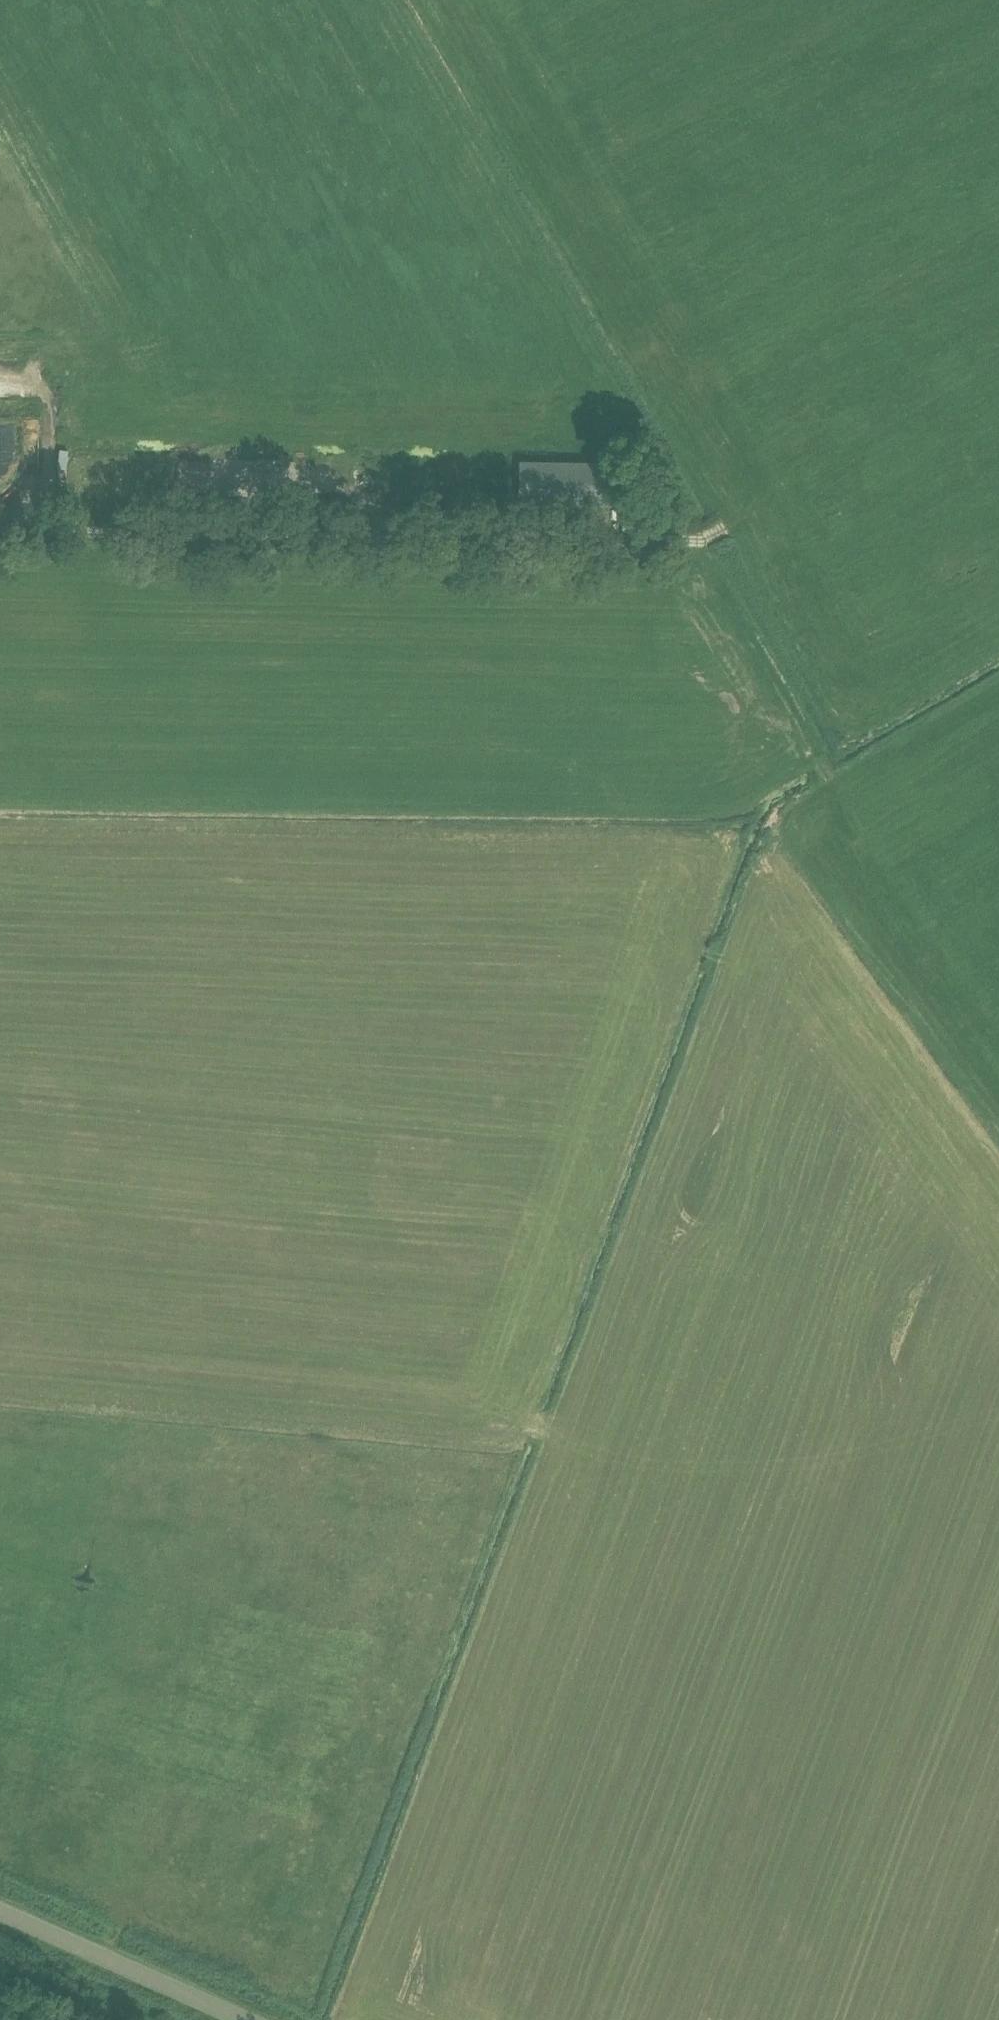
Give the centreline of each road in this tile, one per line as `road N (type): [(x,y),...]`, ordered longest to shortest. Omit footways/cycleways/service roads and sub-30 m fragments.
road 1 (unclassified): [(242,2019),(0,1913)]

